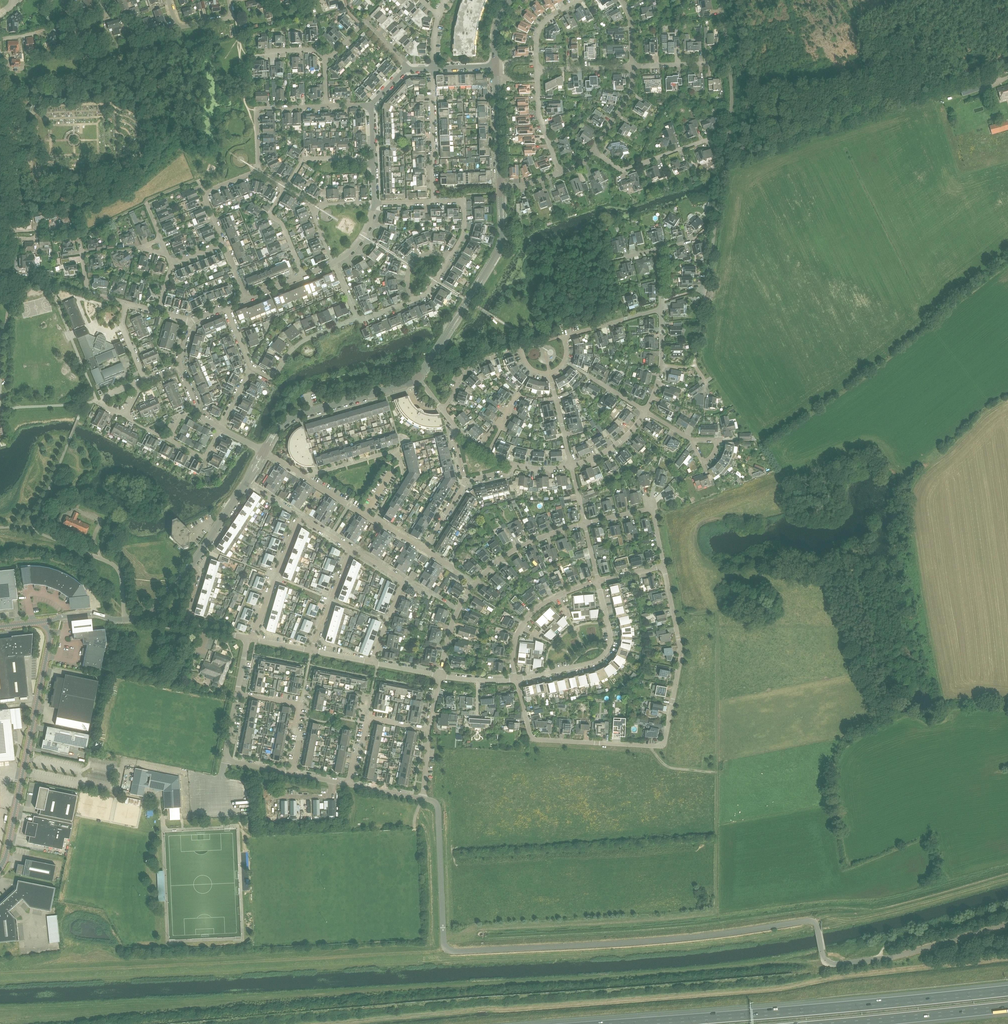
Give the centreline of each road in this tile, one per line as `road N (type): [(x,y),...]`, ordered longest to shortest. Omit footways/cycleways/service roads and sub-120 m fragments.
road 1 (tertiary): [(822,950),(809,921),(667,940),(453,952),(444,944),(439,840)]
road 2 (motorway): [(1007,990),(625,1023)]
road 3 (residential): [(674,615),(682,653),(661,745),(532,739),(516,680)]
road 4 (unclassified): [(45,621),(50,640),(0,867)]
road 5 (residential): [(731,119),(695,365)]
road 6 (tertiary): [(418,378),(500,247),(500,186)]
road 7 (tertiary): [(264,451),(286,420),(418,378)]
road 8 (motorway): [(840,1023),(1007,1007)]
road 9 (residential): [(516,680),(605,653),(610,633),(598,581)]
road 10 (residential): [(550,374),(567,357),(564,336),(662,308)]
road 11 (residential): [(442,408),(462,375),(483,360),(520,348),(530,368),(550,374)]
road 12 (residential): [(439,840),(577,830)]
road 13 (tertiary): [(293,774),(226,760),(238,693)]
road 14 (residential): [(433,201),(433,68)]
road 15 (tertiary): [(1007,925),(880,959)]
road 16 (residential): [(258,170),(257,108),(326,105)]
road 17 (residential): [(254,638),(305,519)]
road 18 (residential): [(251,369),(274,377),(307,339),(359,322)]
road 19 (residential): [(664,566),(652,508),(585,524)]
road 20 (residential): [(474,583),(515,549),(585,524)]
road 21 (track): [(1007,401),(913,487)]
road 22 (residential): [(594,150),(622,170),(710,140)]
road 23 (tertiary): [(500,186),(495,66)]

